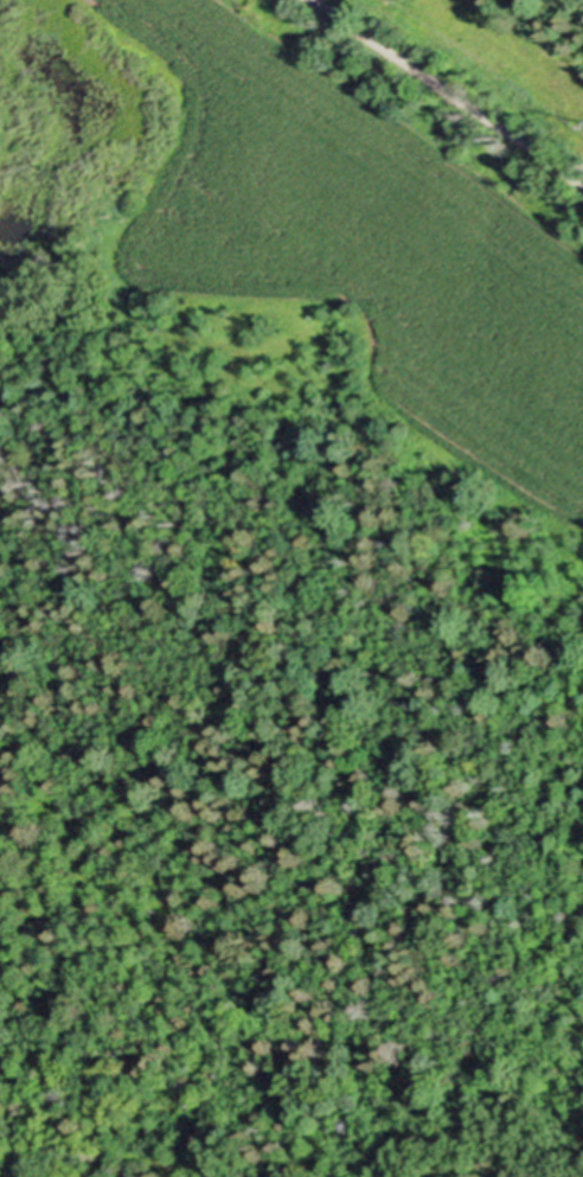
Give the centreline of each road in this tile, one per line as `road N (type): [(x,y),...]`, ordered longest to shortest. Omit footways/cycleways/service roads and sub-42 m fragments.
road 1 (track): [(319,0),(582,182)]

